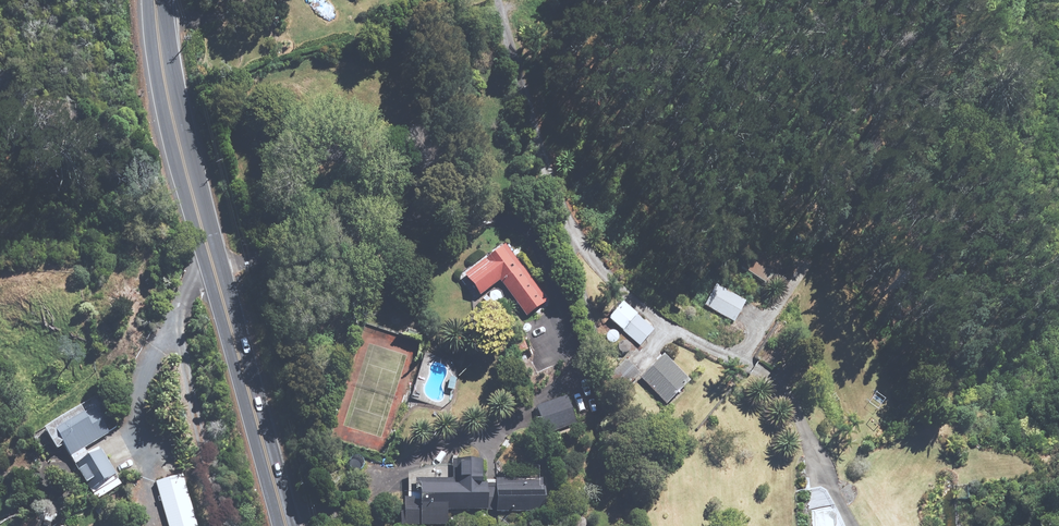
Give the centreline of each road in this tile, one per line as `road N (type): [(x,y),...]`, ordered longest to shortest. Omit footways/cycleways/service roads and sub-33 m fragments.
road 1 (secondary): [(286,525),(168,102),(155,0)]

